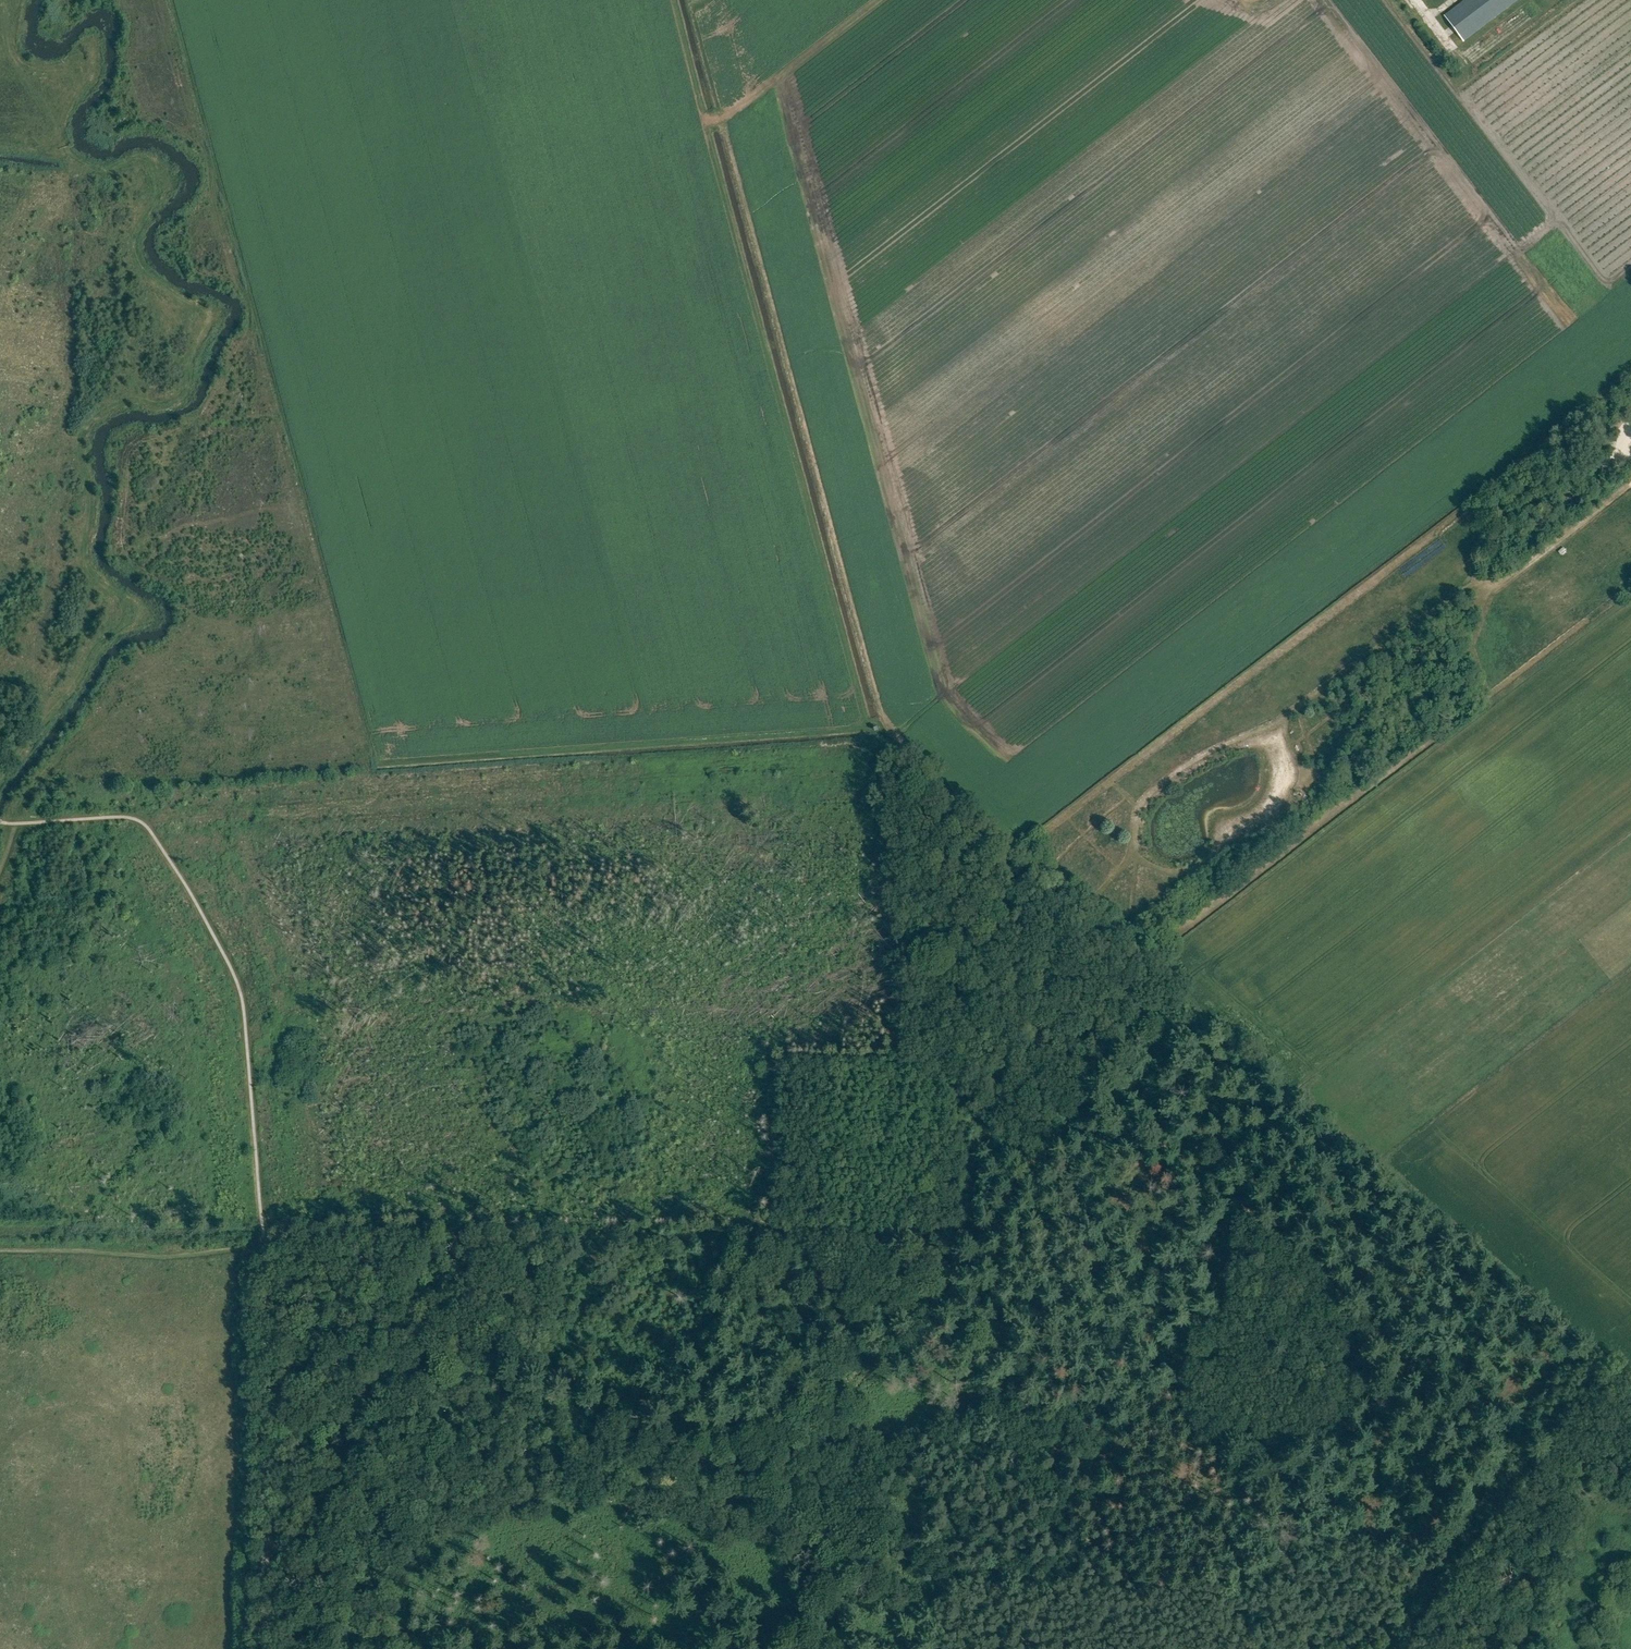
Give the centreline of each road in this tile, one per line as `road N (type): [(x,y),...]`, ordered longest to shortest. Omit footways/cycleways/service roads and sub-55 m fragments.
road 1 (track): [(0,1241),(266,1244)]

